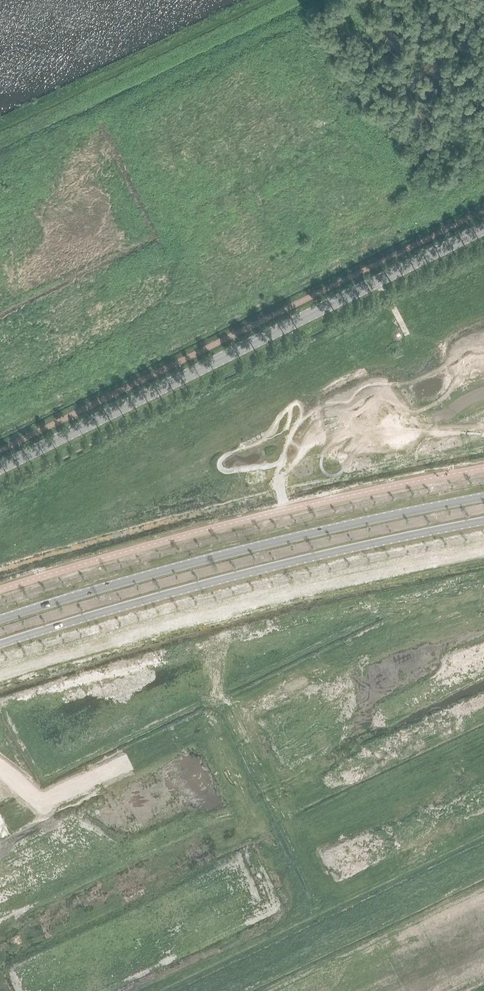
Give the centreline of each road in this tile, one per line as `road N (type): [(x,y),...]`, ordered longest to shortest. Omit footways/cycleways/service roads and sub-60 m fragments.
road 1 (tertiary): [(0,468),(483,229)]
road 2 (secondary): [(0,645),(318,559),(483,523)]
road 3 (secondary): [(483,499),(222,556),(0,620)]
road 4 (track): [(0,128),(267,0)]

